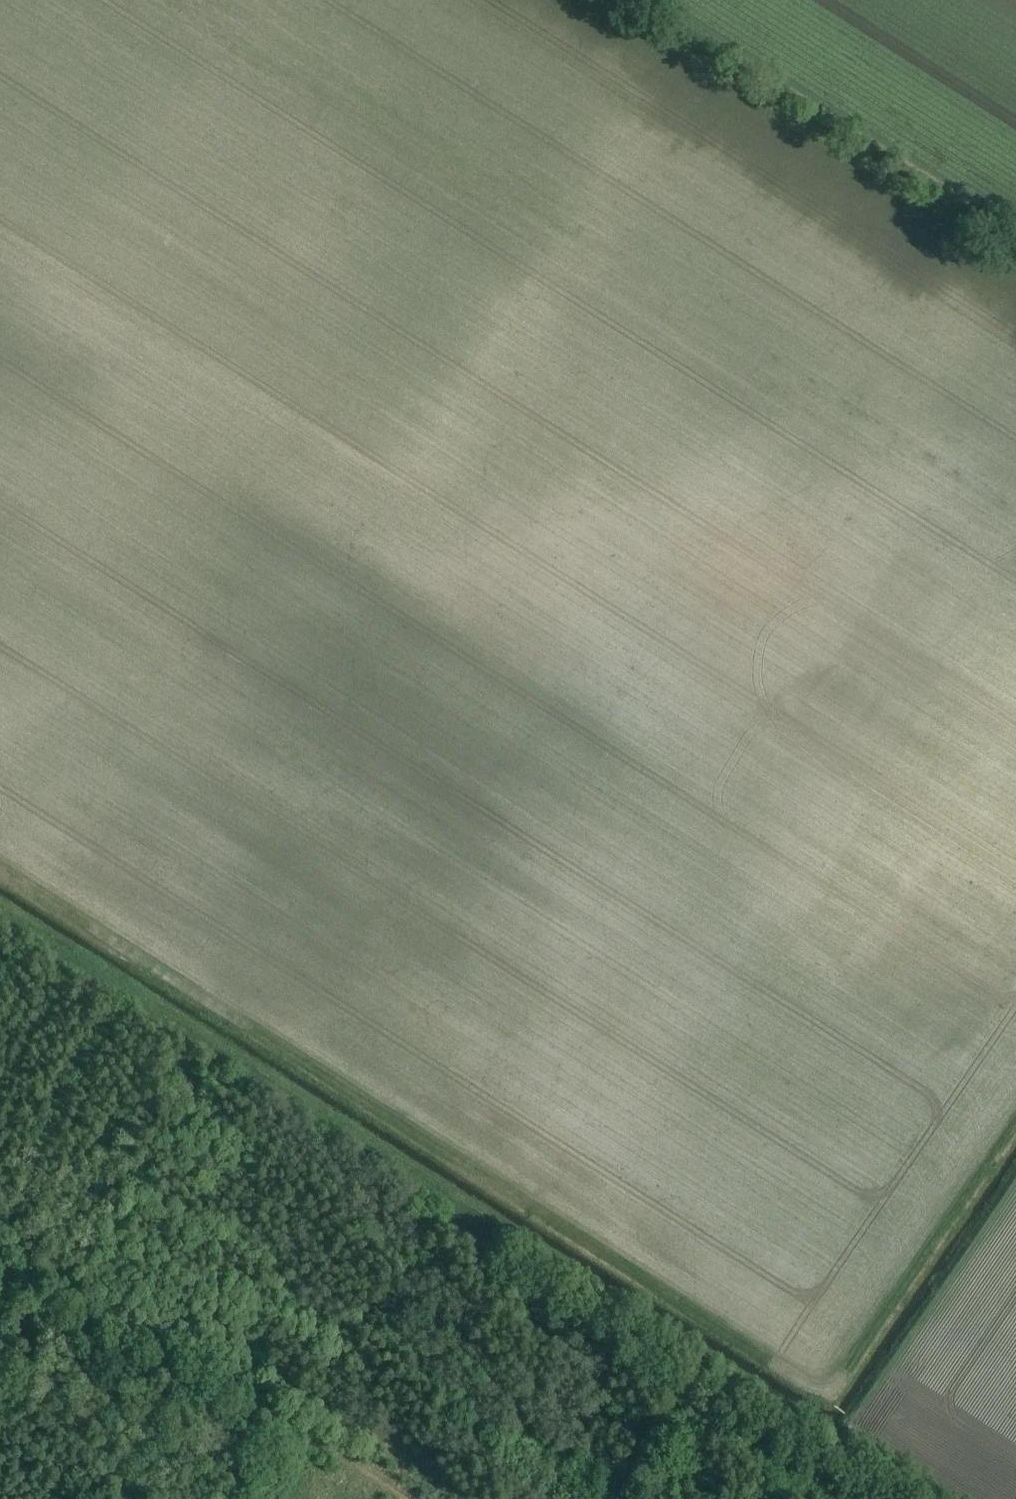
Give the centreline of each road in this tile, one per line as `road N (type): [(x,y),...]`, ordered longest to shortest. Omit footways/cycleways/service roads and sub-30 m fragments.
road 1 (track): [(0,871),(439,1149),(819,1406),(829,1406),(850,1377),(1015,1137)]

